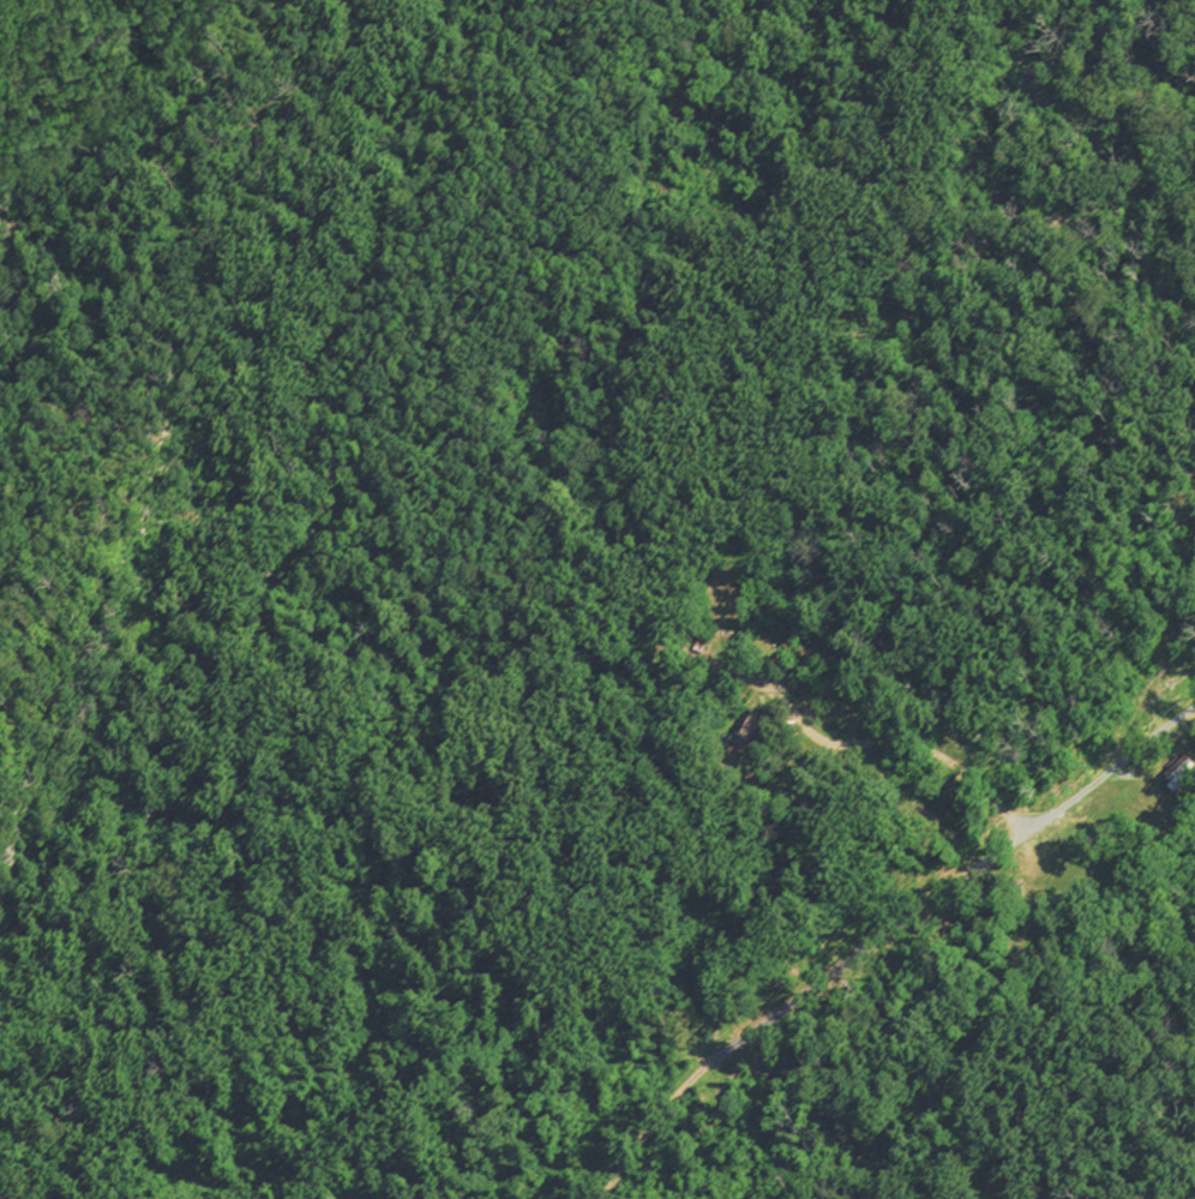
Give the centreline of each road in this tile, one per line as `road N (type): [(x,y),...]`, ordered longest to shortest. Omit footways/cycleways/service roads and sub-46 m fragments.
road 1 (residential): [(606,1198),(643,1143),(739,1039),(1194,710)]

